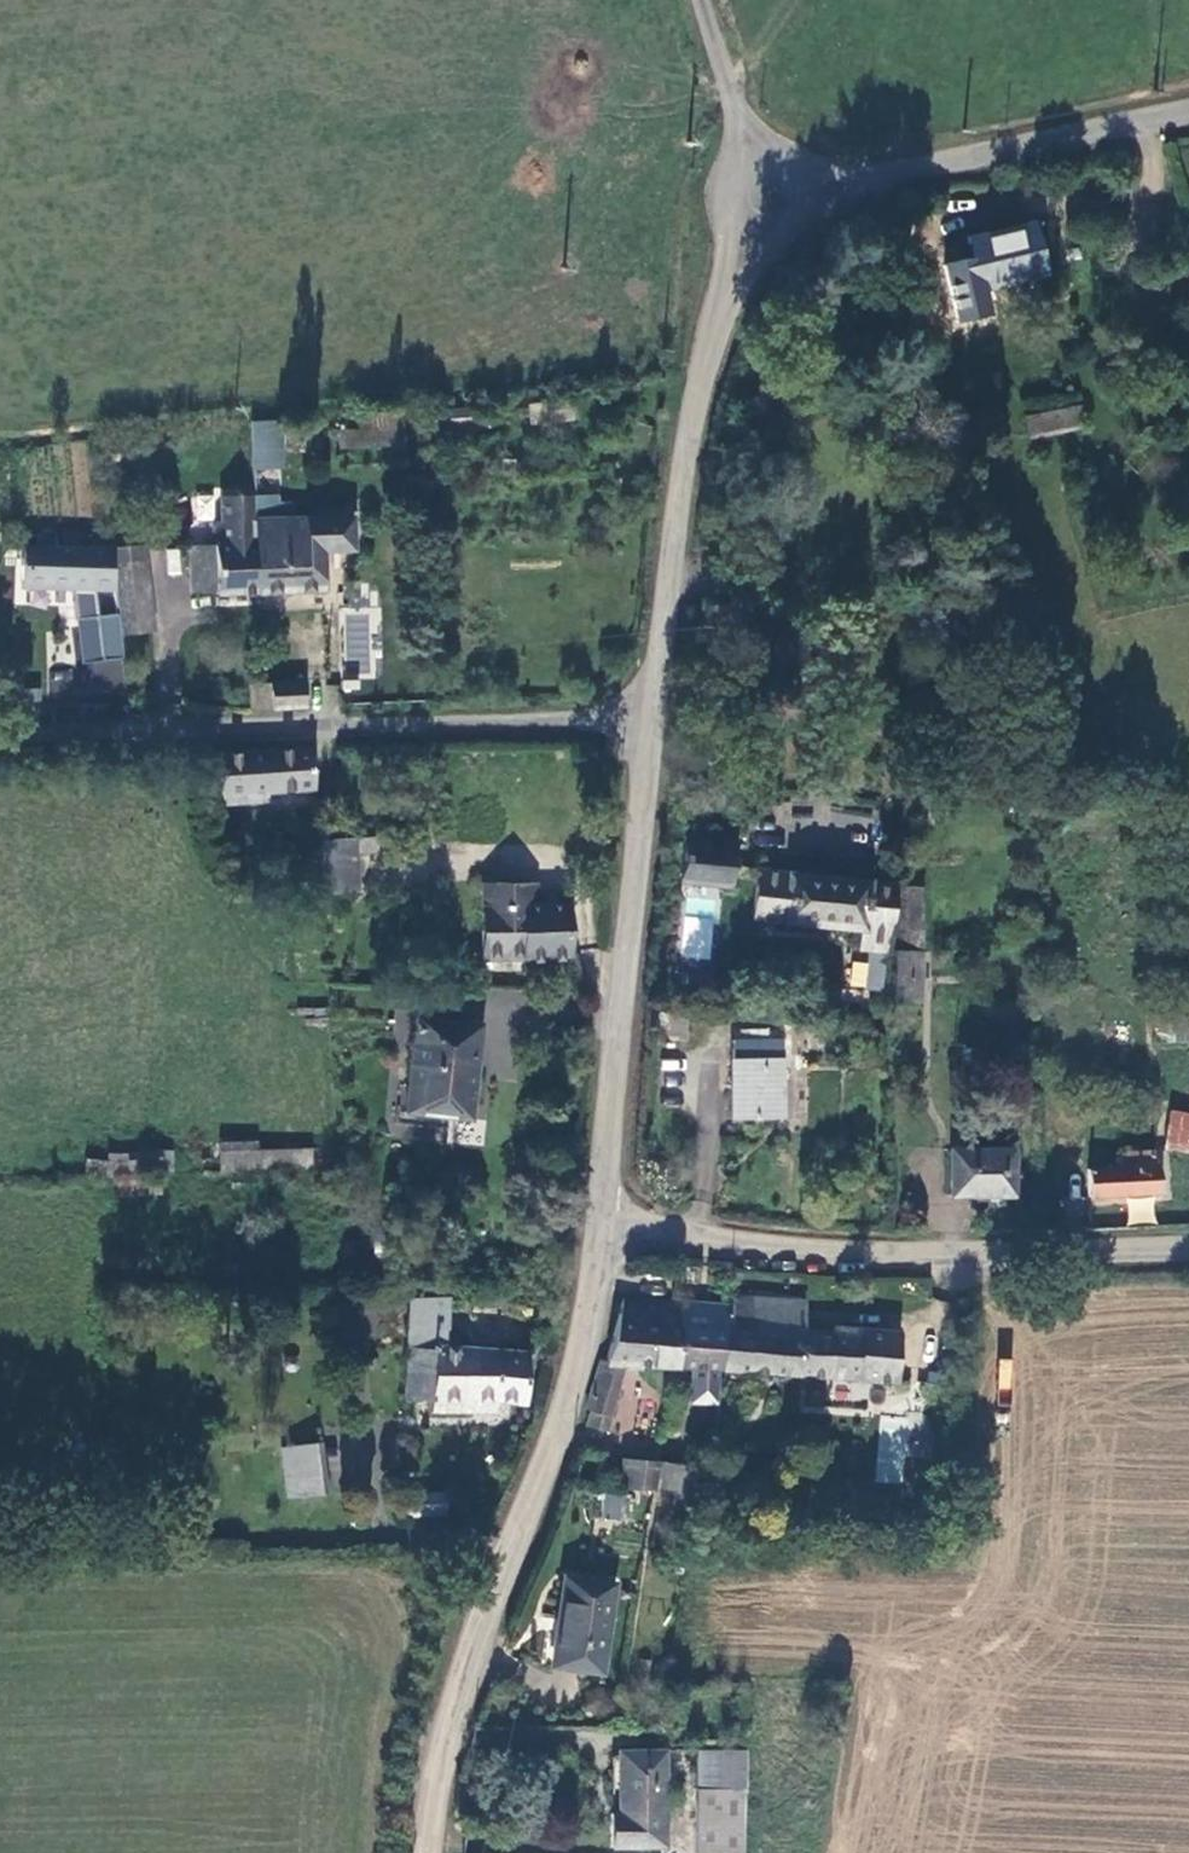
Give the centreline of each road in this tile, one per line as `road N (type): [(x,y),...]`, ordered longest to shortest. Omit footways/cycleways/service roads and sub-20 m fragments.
road 1 (tertiary): [(601,1225),(580,1351),(471,1645),(437,1767),(427,1852)]
road 2 (tertiary): [(1188,1254),(991,1263),(737,1245),(601,1225)]
road 3 (unclassified): [(647,725),(684,442),(766,211)]
road 4 (unclassified): [(647,725),(121,730)]
road 5 (unclassified): [(601,1225),(647,725)]
road 6 (unclassified): [(766,211),(1188,121)]
road 7 (unclassified): [(766,211),(704,0)]

